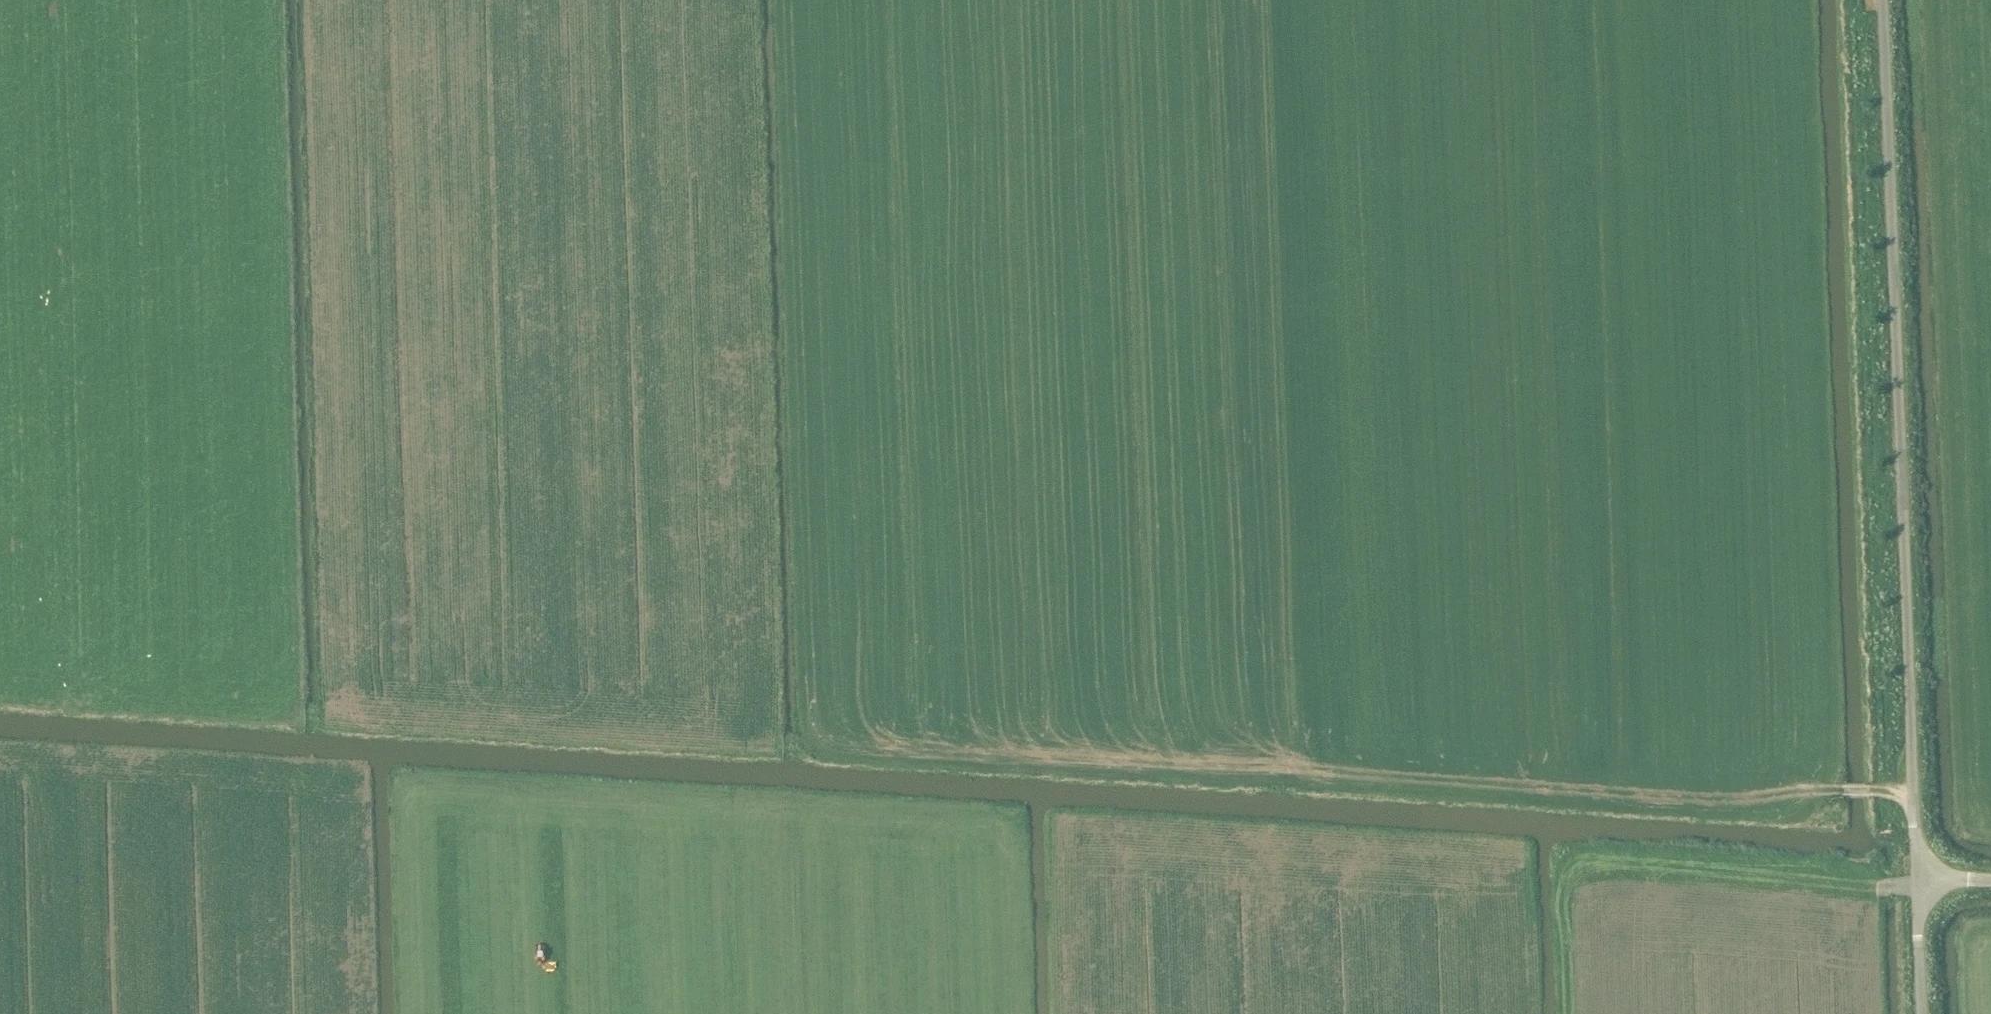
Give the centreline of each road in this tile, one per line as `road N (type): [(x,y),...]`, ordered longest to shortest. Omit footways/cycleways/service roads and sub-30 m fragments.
road 1 (unclassified): [(1918,876),(1880,0)]
road 2 (unclassified): [(1923,1013),(1918,876)]

